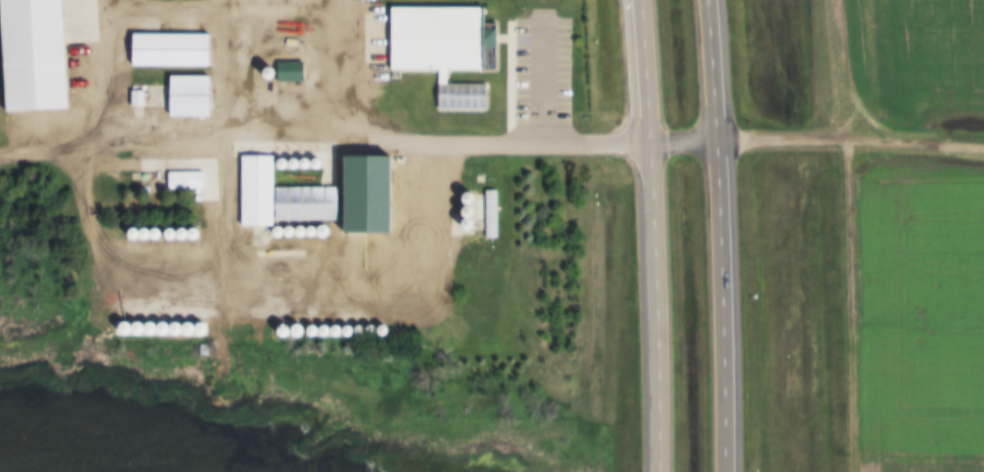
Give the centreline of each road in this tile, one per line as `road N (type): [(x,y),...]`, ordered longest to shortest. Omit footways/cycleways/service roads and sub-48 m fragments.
road 1 (trunk): [(643,0),(662,471)]
road 2 (trunk): [(730,471),(714,0)]
road 3 (track): [(724,137),(983,145)]

